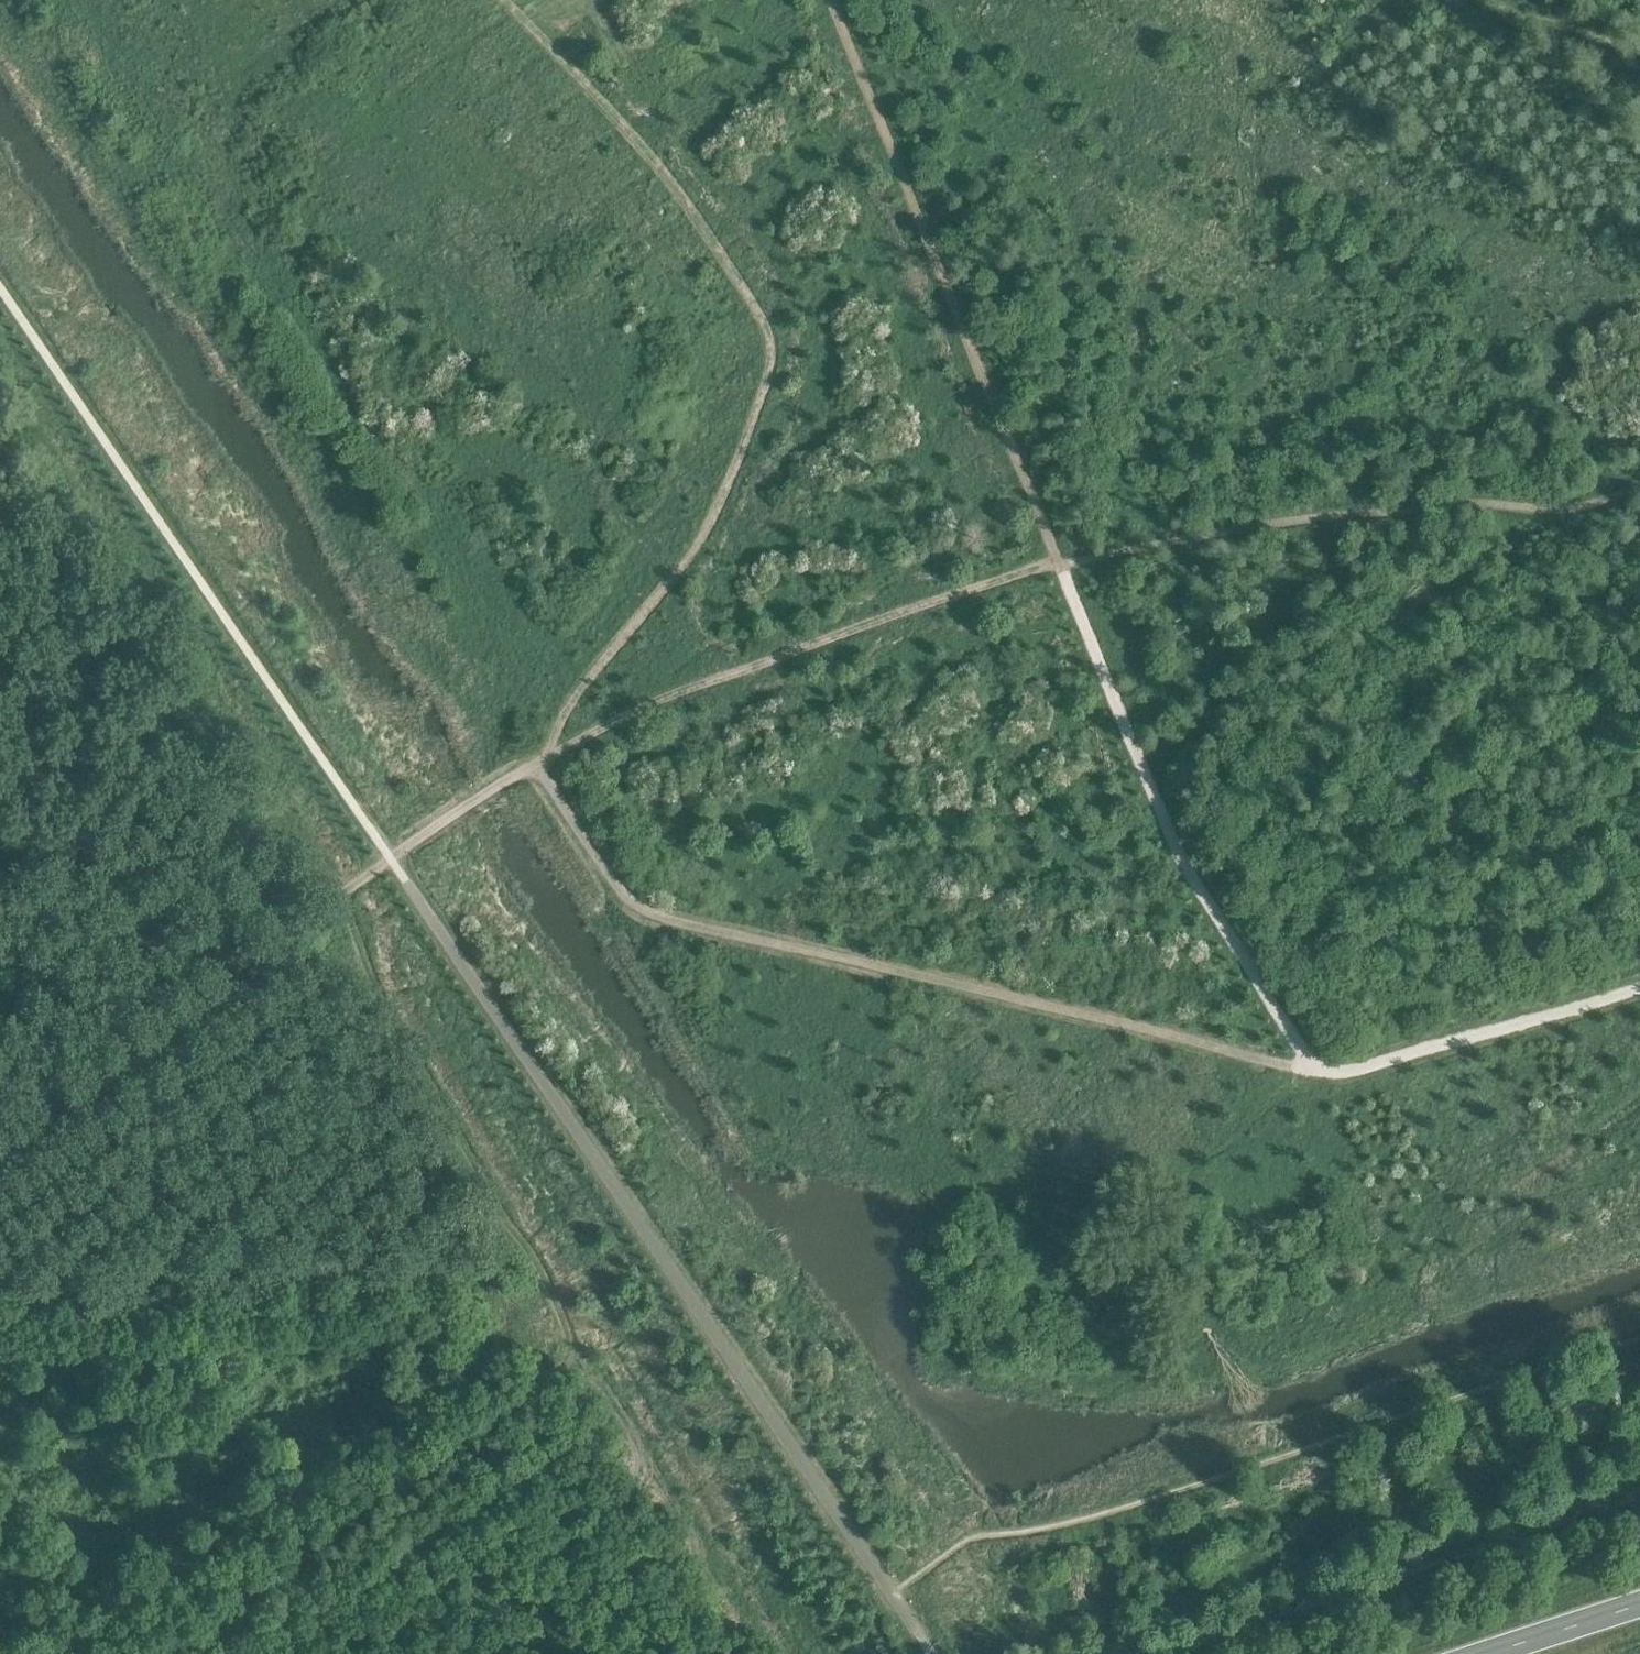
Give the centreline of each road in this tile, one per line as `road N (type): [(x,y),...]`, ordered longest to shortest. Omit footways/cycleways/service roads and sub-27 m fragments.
road 1 (trunk): [(1639,1606),(1493,1653)]

